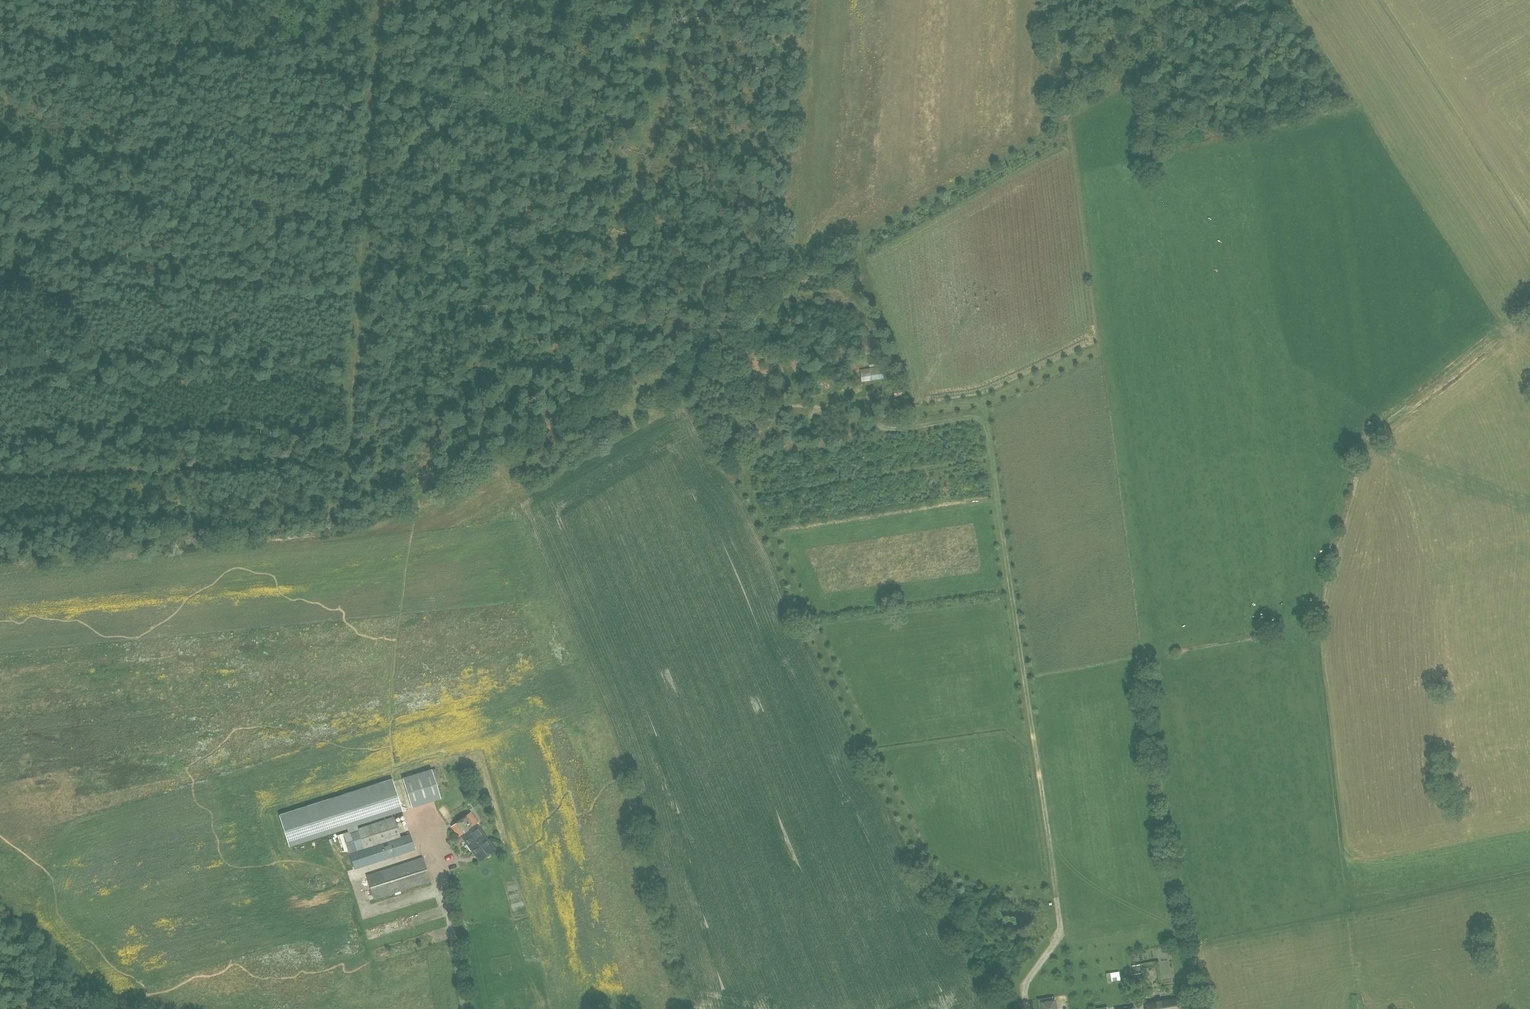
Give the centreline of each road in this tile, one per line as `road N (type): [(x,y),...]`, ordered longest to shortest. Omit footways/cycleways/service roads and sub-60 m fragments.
road 1 (track): [(1050,97),(1049,125),(858,238),(866,273),(841,295),(809,292),(743,306),(372,516),(346,469)]
road 2 (track): [(866,409),(874,424),(892,430),(975,416),(985,424),(1061,935),(1023,986),(1026,1008)]
road 3 (track): [(379,0),(346,469)]
road 4 (track): [(346,469),(263,464),(0,474)]
road 5 (track): [(1050,97),(1224,0)]

